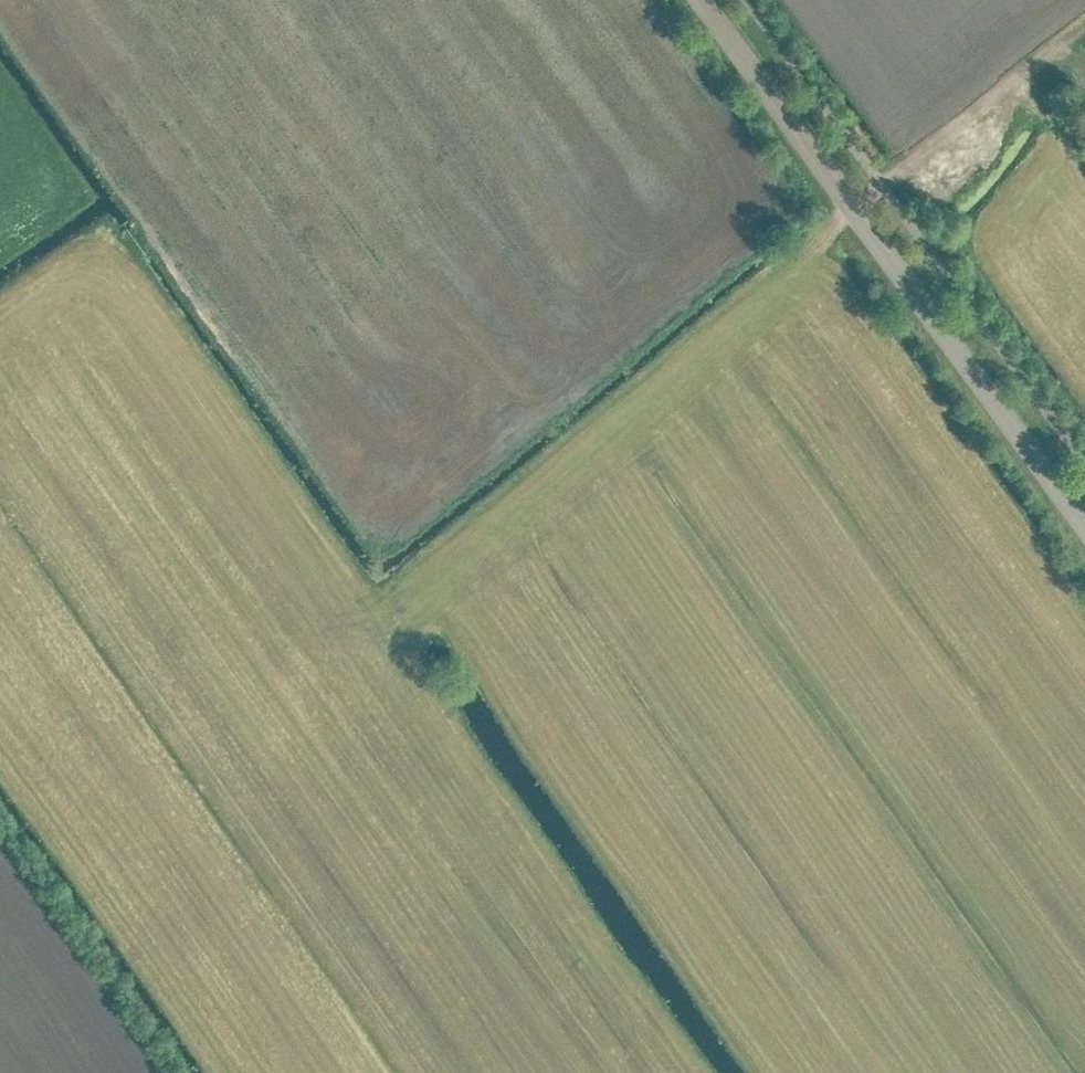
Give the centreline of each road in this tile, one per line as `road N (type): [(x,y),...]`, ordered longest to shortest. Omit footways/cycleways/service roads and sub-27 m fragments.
road 1 (tertiary): [(1084,529),(699,0)]

